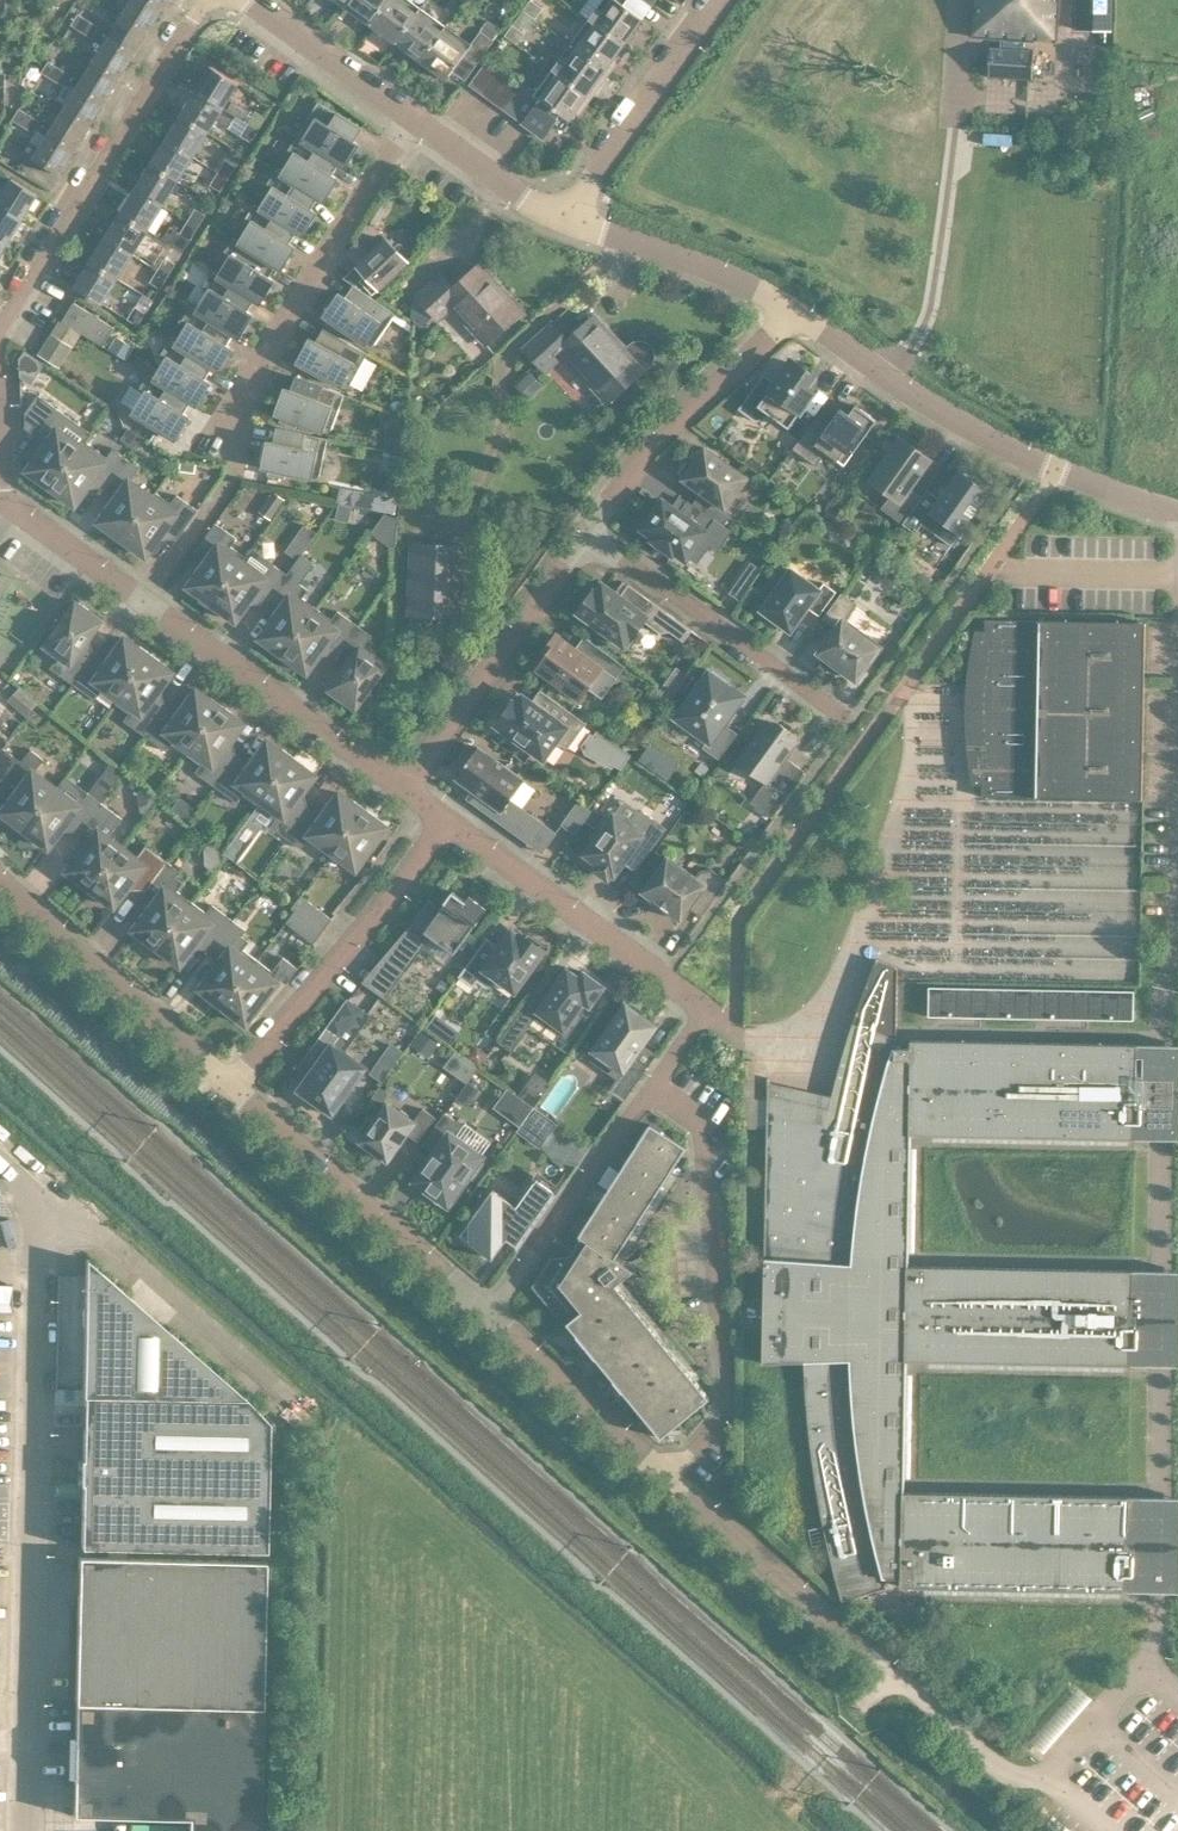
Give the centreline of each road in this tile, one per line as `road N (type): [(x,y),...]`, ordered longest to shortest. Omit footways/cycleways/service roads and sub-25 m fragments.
road 1 (residential): [(233,1092),(487,1316),(654,1087)]
road 2 (residential): [(401,794),(3,500),(0,430)]
road 3 (unclassified): [(23,1705),(33,1186)]
road 4 (unclassified): [(1177,516),(1054,476),(949,423),(796,317)]
road 5 (residential): [(654,1087),(701,1123),(720,1413),(672,1478)]
road 6 (residential): [(0,329),(208,0)]
road 7 (residential): [(214,437),(410,121)]
road 8 (residential): [(233,1092),(445,824)]
road 9 (residential): [(401,794),(592,531)]
road 10 (residential): [(709,1013),(445,824)]
road 11 (unclassified): [(277,1400),(33,1186)]
road 12 (residential): [(845,718),(592,531)]
road 13 (residential): [(0,887),(233,1092)]
road 14 (residential): [(592,531),(659,438),(796,317)]
road 15 (residential): [(556,214),(713,0)]
road 16 (residential): [(556,214),(685,260),(796,317)]
road 17 (residential): [(241,0),(410,121)]
road 18 (residential): [(410,121),(556,214)]
road 19 (unclassified): [(21,1830),(23,1705)]

